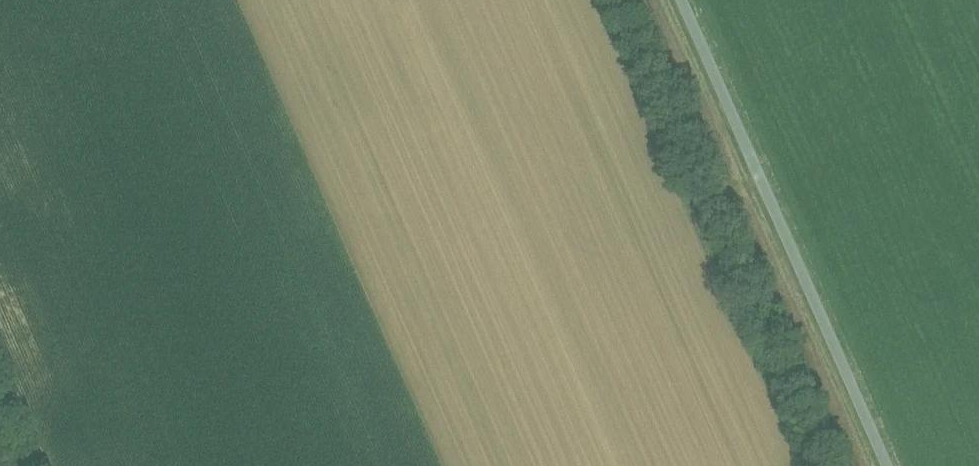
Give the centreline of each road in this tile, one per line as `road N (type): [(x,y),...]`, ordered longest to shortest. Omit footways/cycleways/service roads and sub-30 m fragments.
road 1 (unclassified): [(881,465),(676,0)]

